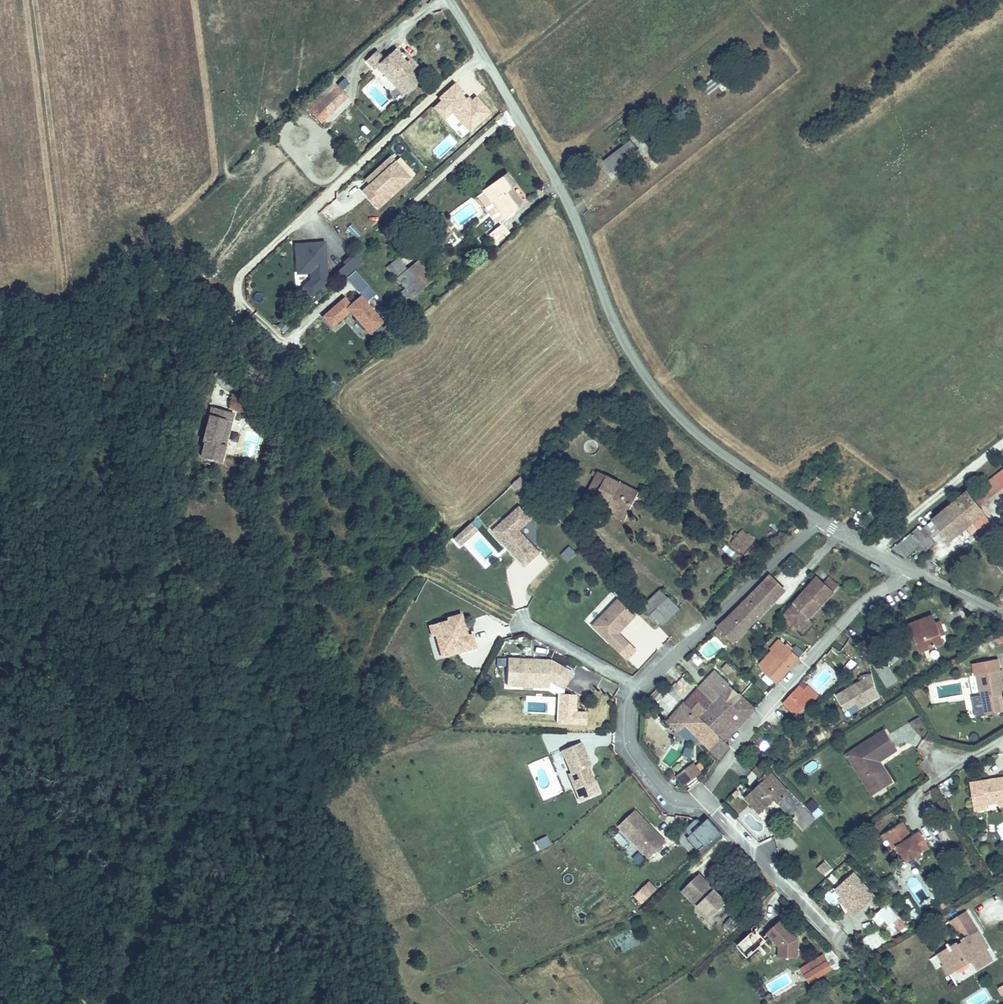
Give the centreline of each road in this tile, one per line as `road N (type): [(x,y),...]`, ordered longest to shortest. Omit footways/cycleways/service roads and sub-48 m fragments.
road 1 (unclassified): [(450,0),(565,194),(619,331),(657,390),(713,445),(820,521)]
road 2 (residential): [(890,1003),(728,822),(706,803),(665,790),(632,747),(636,686)]
road 3 (residential): [(736,750),(844,620),(909,570)]
road 4 (residential): [(636,686),(820,521)]
road 5 (residential): [(636,686),(522,623)]

